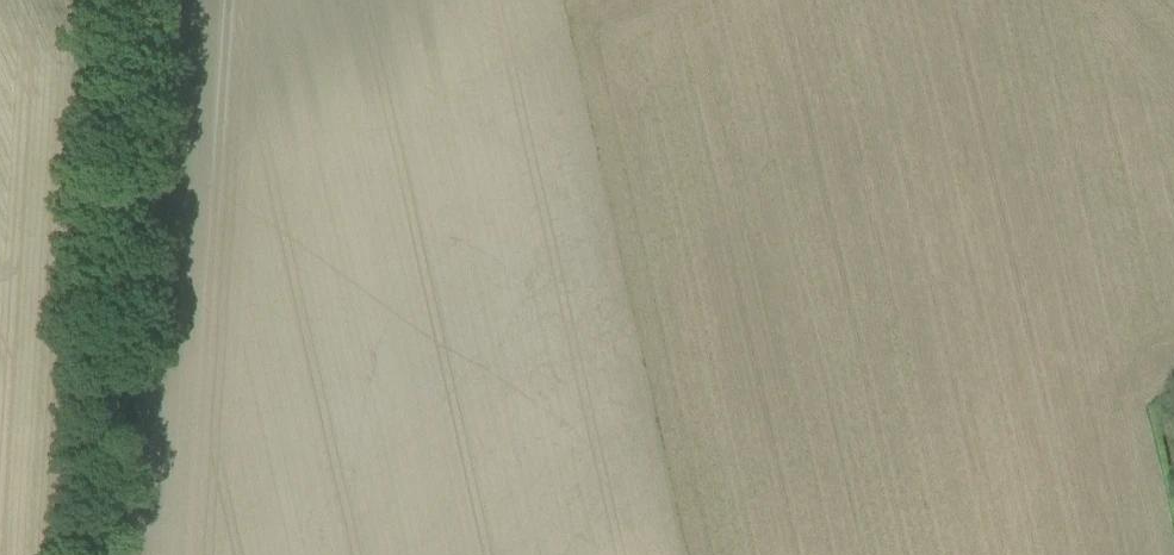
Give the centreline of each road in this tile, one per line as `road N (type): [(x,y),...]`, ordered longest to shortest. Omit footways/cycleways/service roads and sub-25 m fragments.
road 1 (track): [(123,0),(93,554)]

